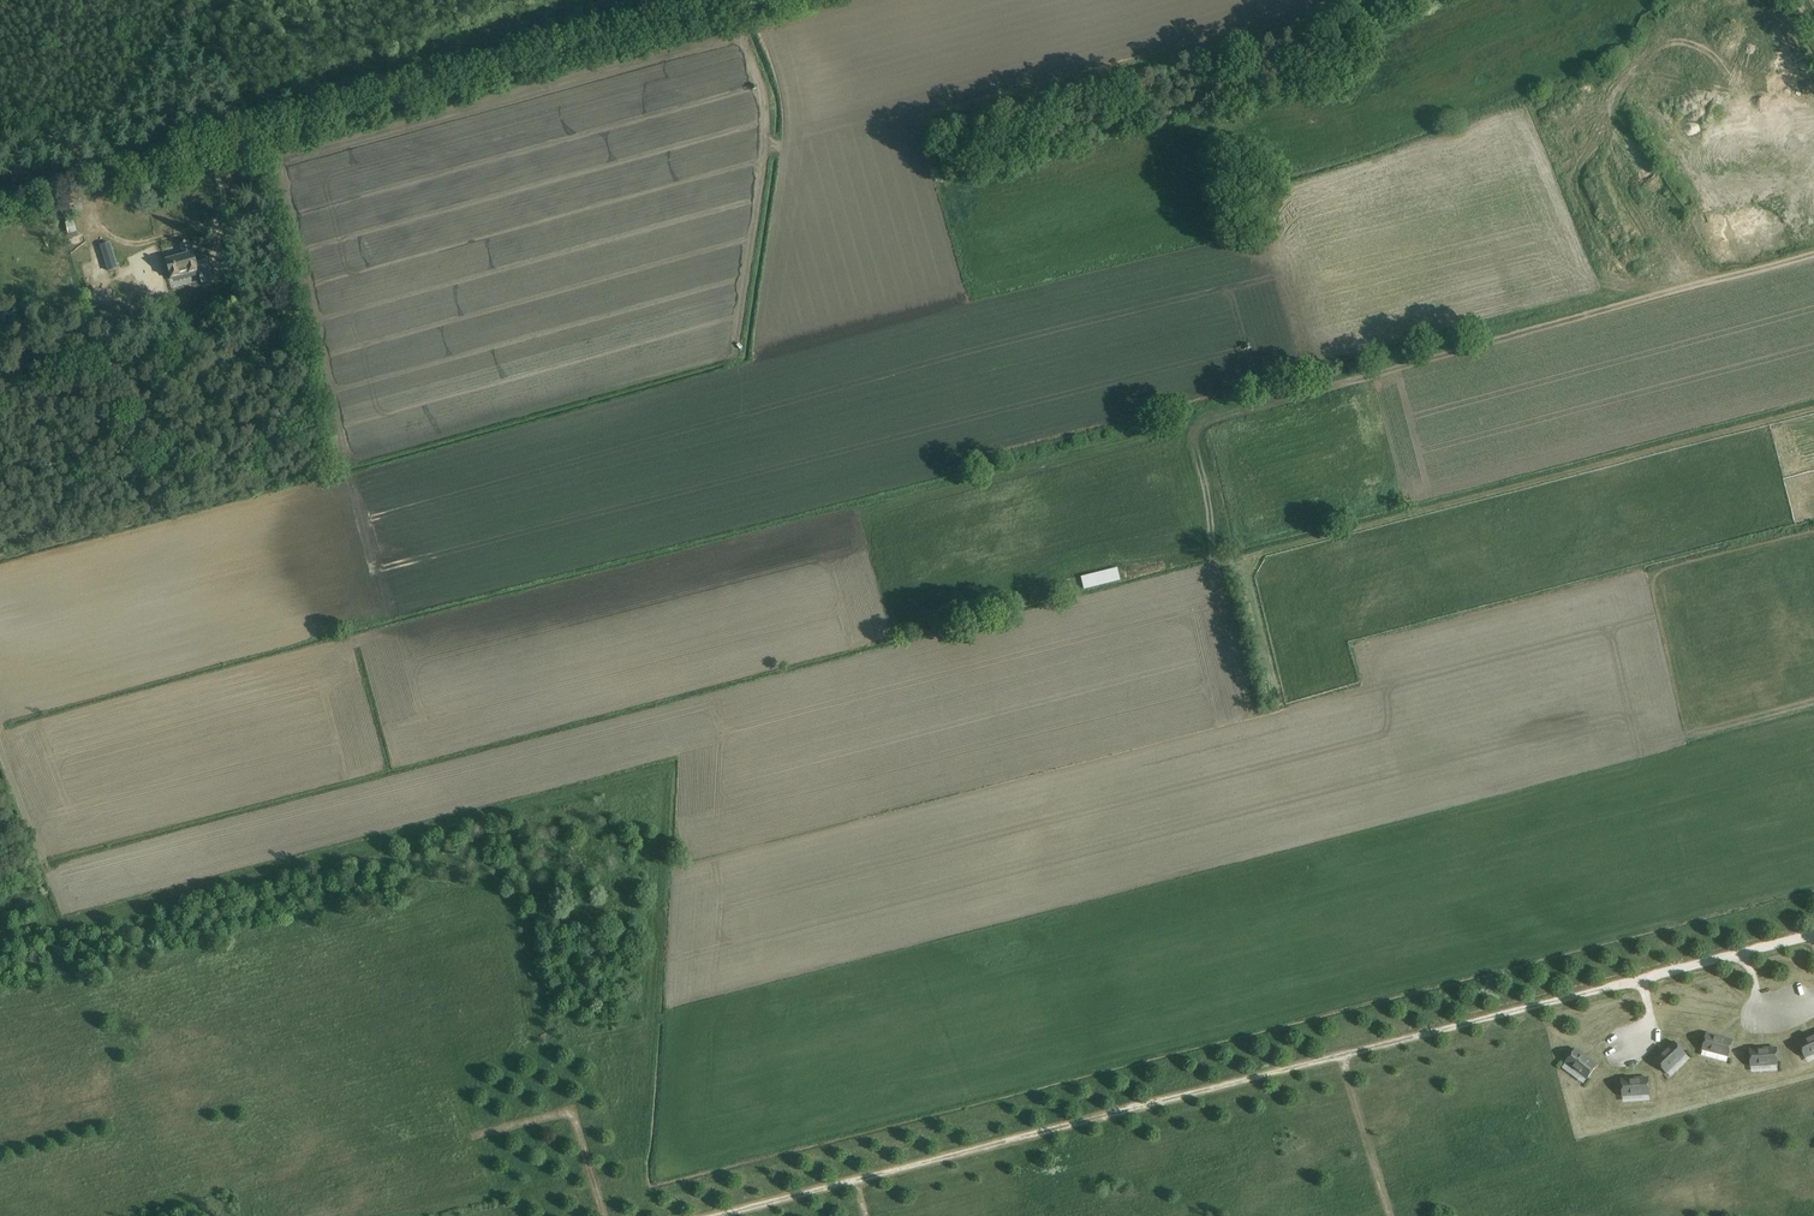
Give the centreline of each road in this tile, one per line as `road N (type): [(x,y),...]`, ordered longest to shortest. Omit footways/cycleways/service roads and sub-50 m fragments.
road 1 (track): [(724,1215),(1813,935)]
road 2 (track): [(57,194),(761,0)]
road 3 (track): [(463,1142),(571,1115),(603,1215)]

